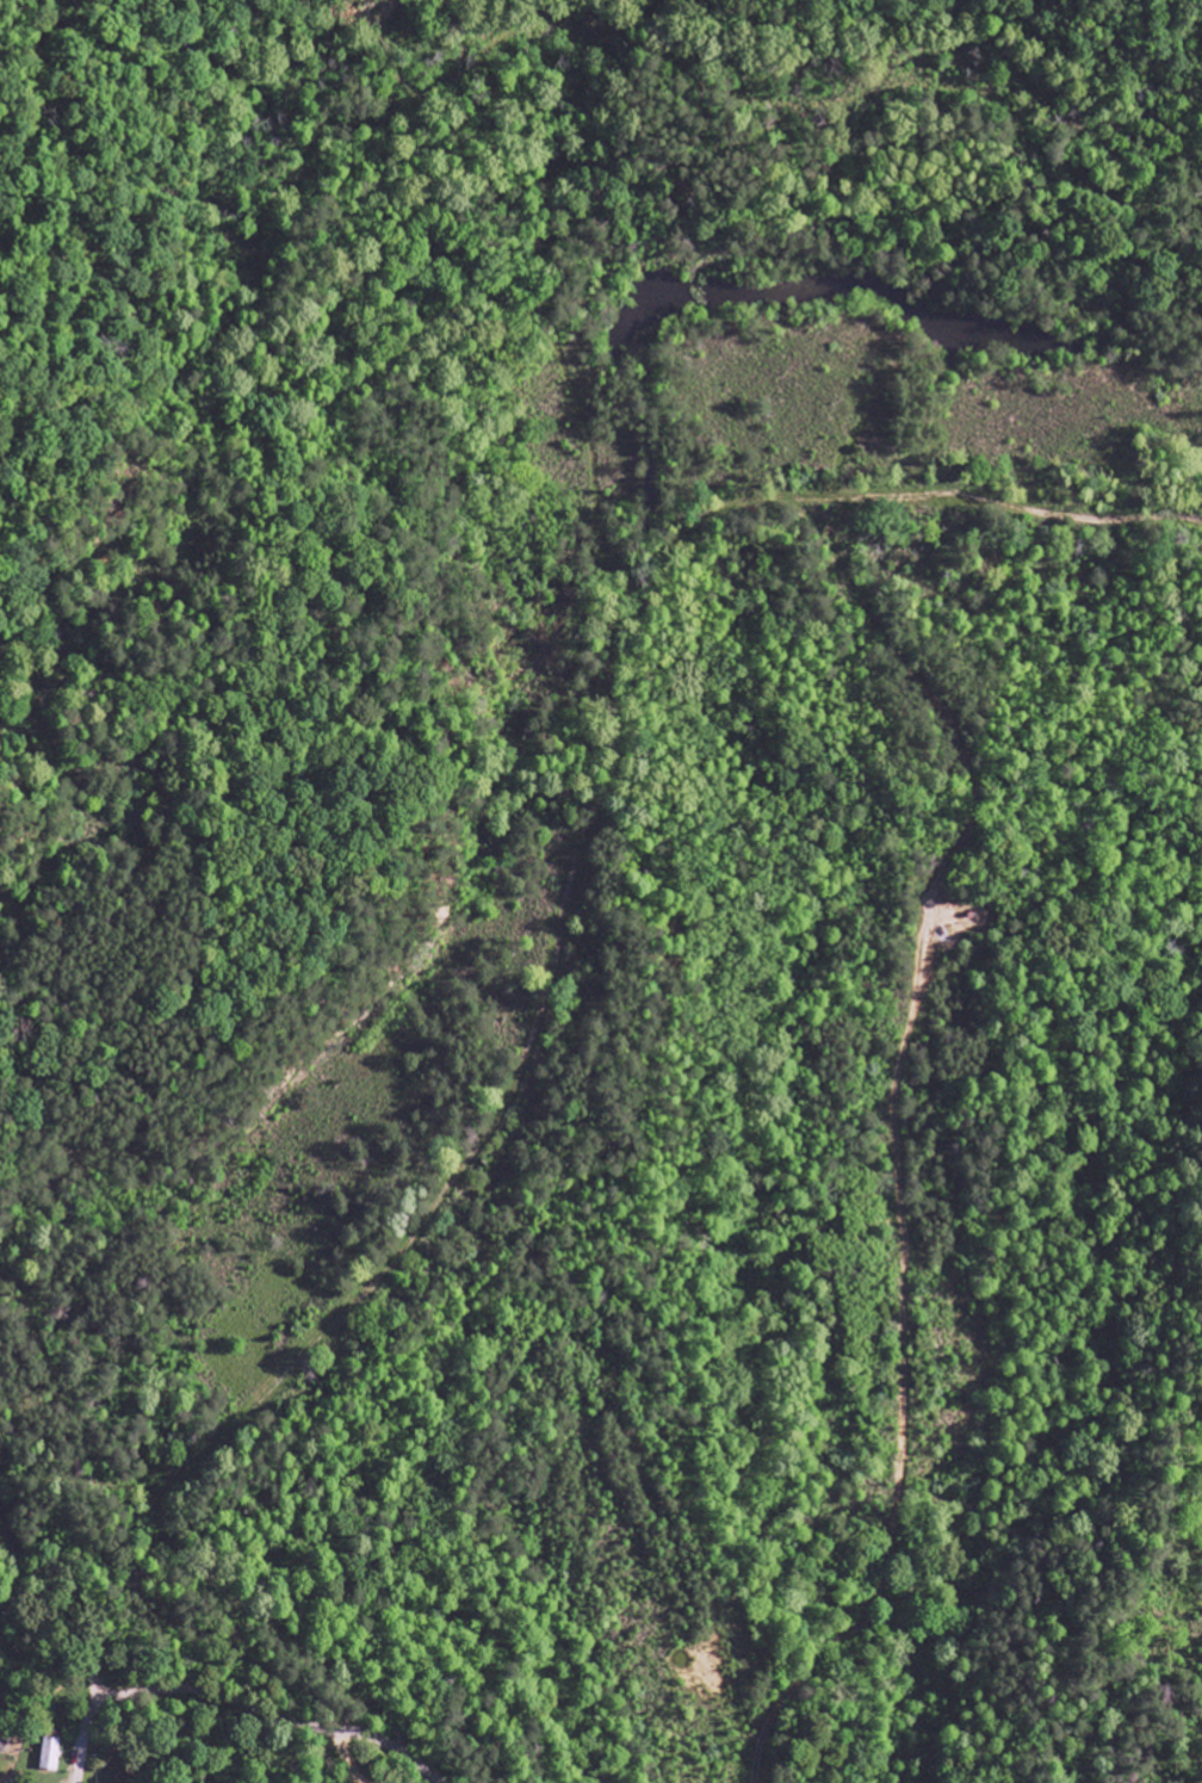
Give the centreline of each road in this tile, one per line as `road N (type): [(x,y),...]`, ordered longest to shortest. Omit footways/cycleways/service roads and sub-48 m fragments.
road 1 (residential): [(442,1782),(364,1734),(187,1689),(105,1700),(86,1741),(79,1782)]

